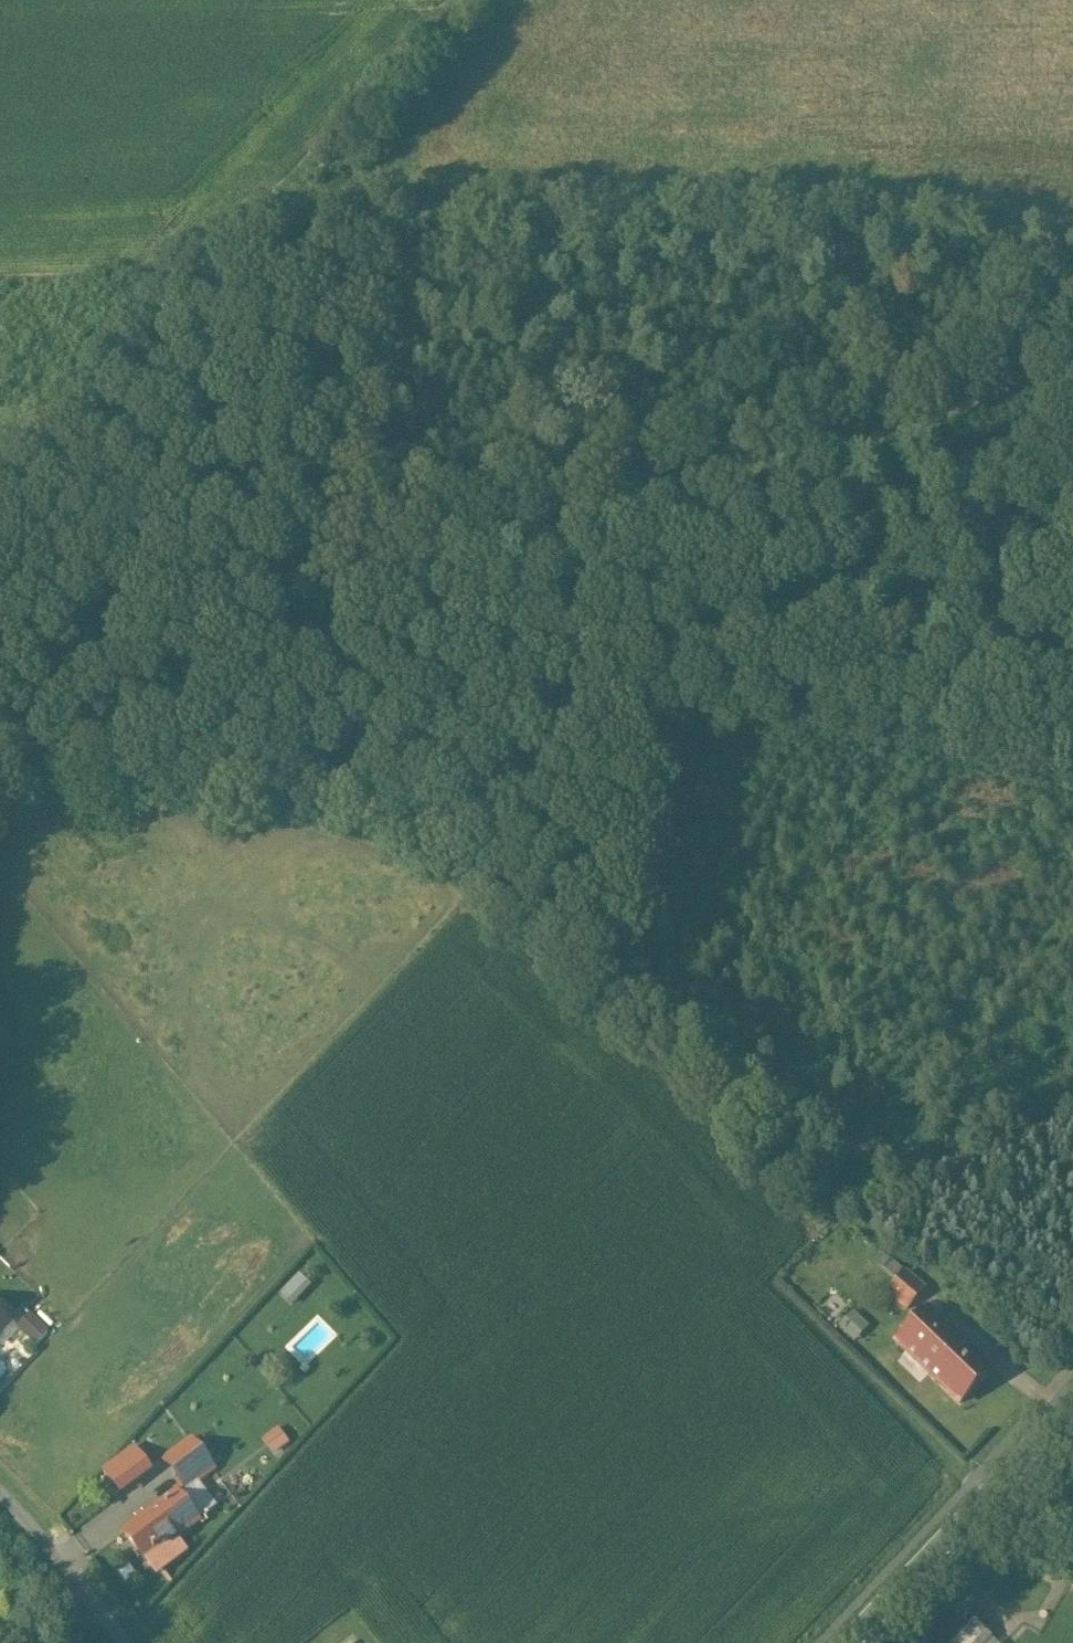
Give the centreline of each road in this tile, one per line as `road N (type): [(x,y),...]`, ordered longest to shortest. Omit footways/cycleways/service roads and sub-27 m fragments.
road 1 (track): [(1072,358),(318,642),(263,653),(0,608)]
road 2 (unclassified): [(848,1642),(1072,1400)]
road 3 (unclassified): [(0,1495),(123,1642)]

